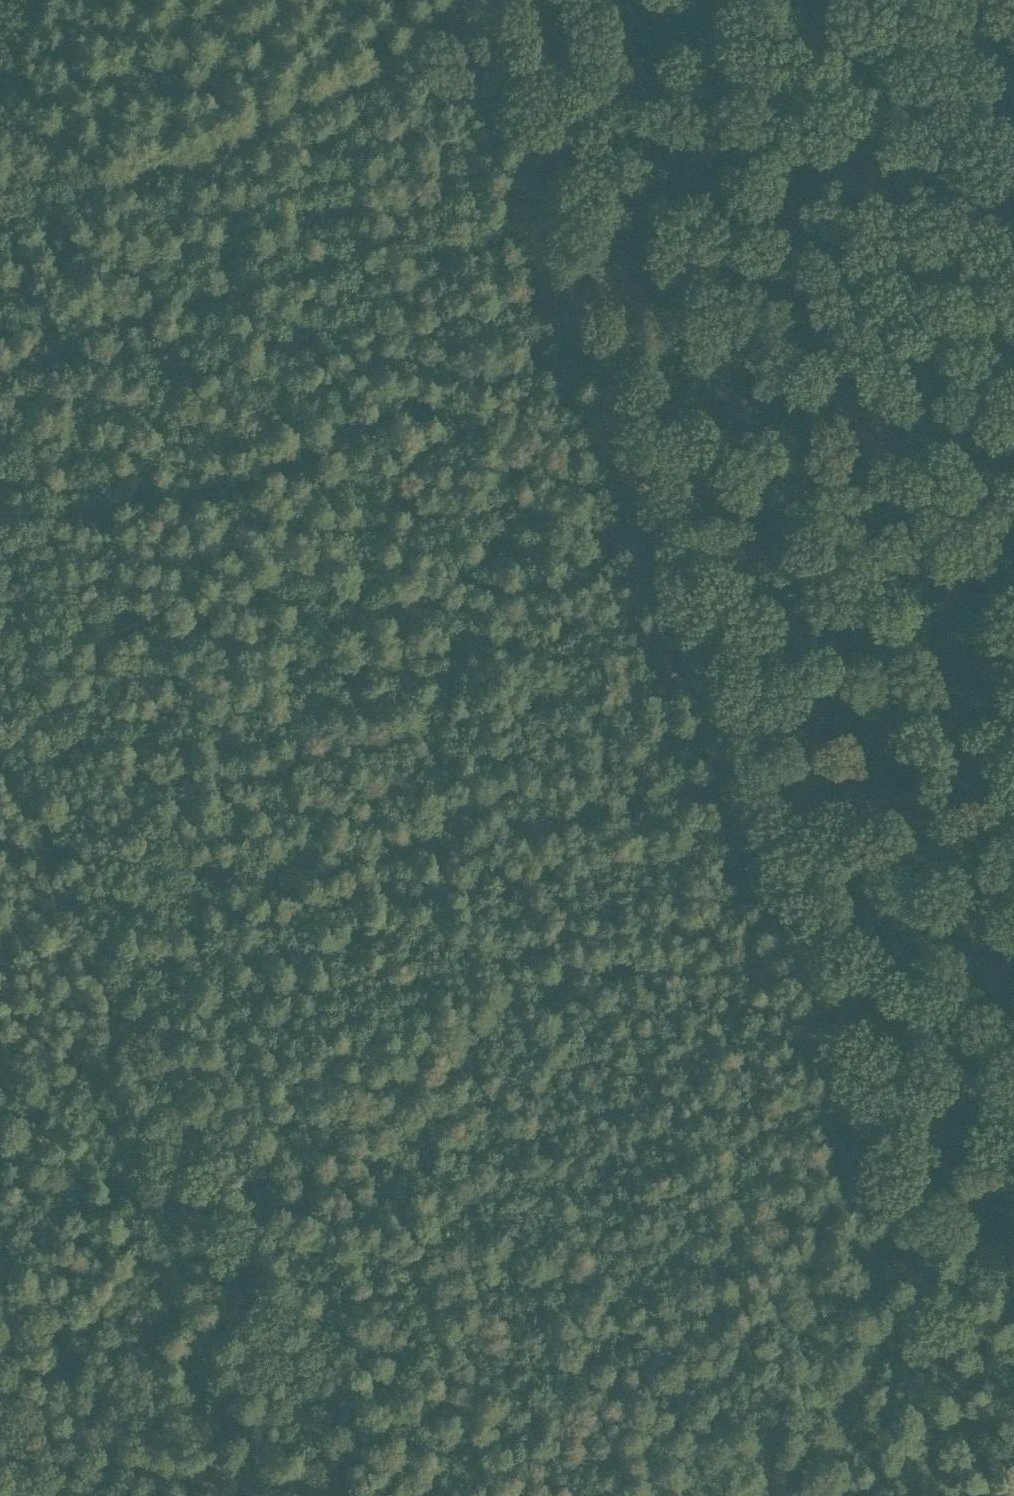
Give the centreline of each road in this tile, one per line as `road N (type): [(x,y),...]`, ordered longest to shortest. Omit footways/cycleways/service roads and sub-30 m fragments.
road 1 (track): [(336,1495),(0,784)]
road 2 (track): [(0,240),(48,212),(477,46),(524,0)]
road 3 (track): [(1013,517),(817,0)]

